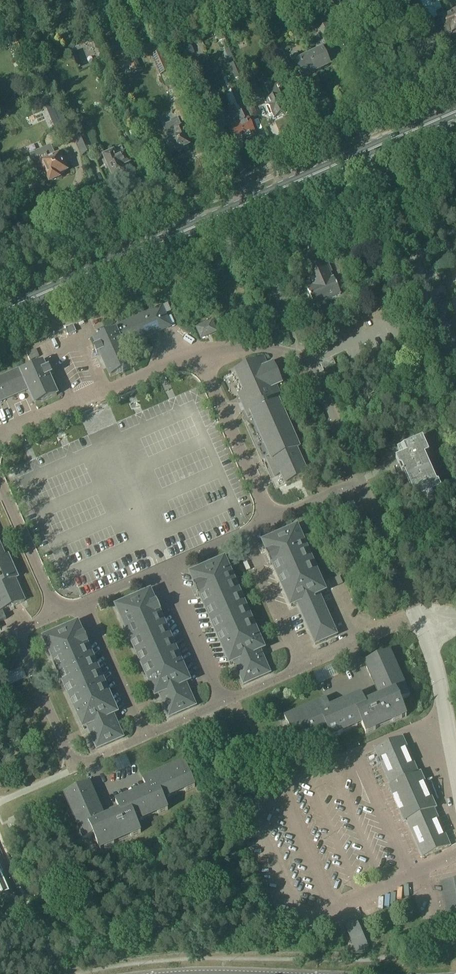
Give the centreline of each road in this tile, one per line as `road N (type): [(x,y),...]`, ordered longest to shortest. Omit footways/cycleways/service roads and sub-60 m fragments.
road 1 (primary): [(0,313),(455,111)]

